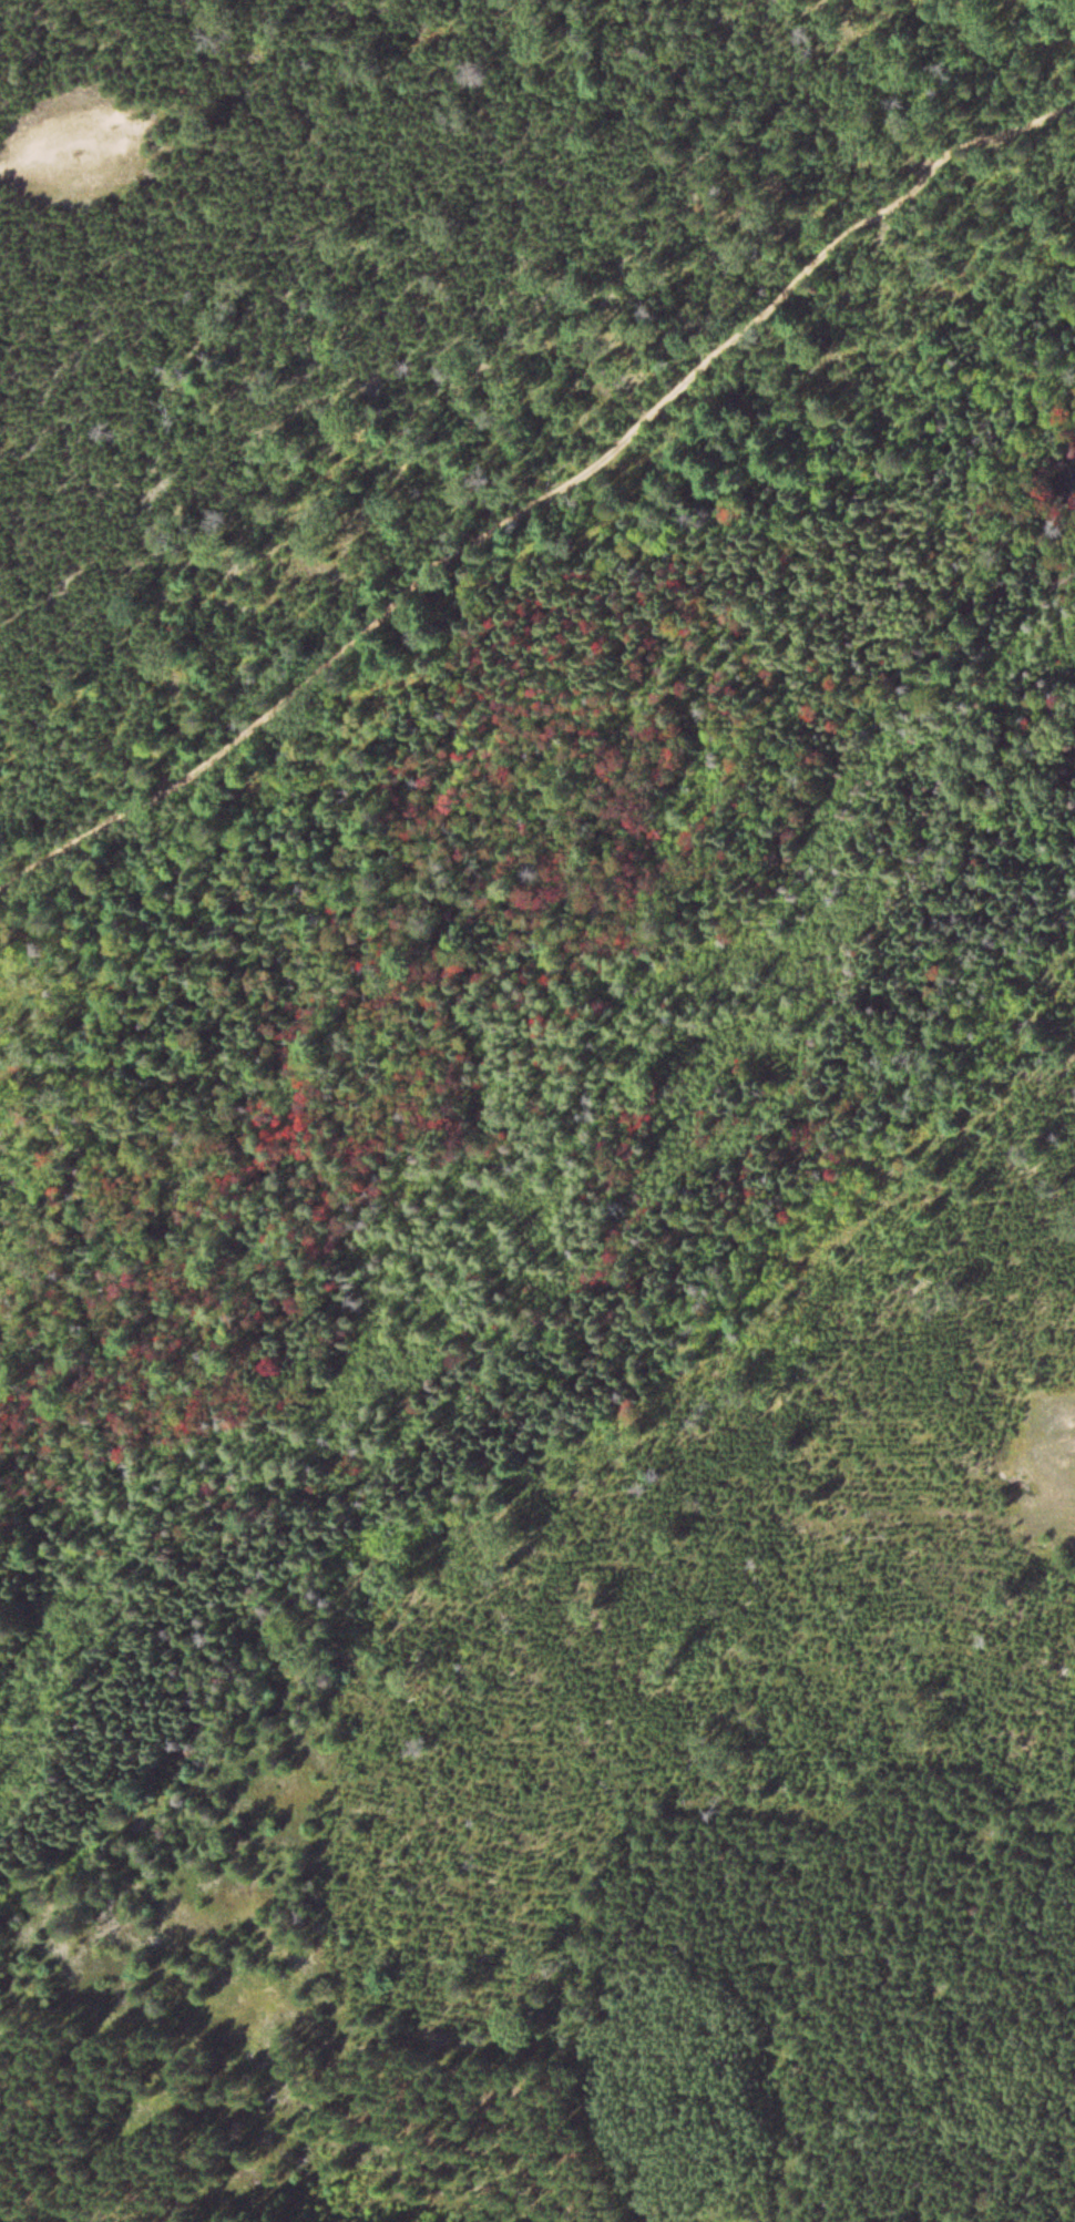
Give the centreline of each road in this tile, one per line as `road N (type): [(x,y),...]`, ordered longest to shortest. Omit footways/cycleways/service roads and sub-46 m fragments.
road 1 (track): [(1074,104),(953,157),(816,262),(645,443),(506,524),(370,664),(0,875)]

